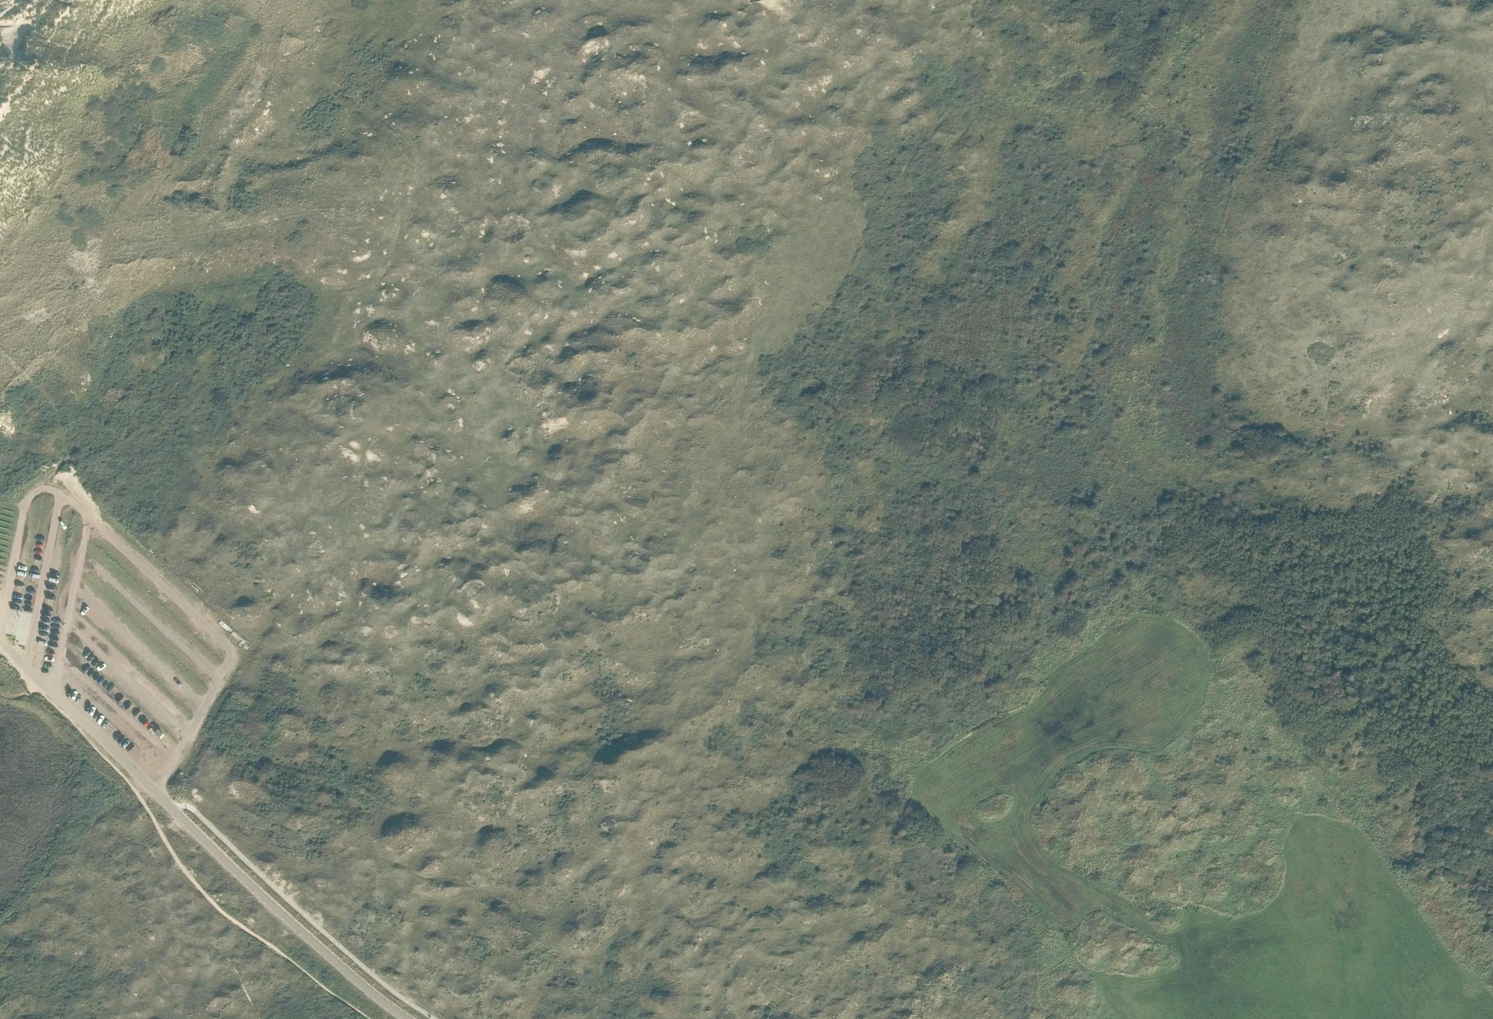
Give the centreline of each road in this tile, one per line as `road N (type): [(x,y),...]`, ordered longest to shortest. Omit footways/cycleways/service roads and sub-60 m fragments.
road 1 (unclassified): [(407,1018),(253,888),(0,642)]

